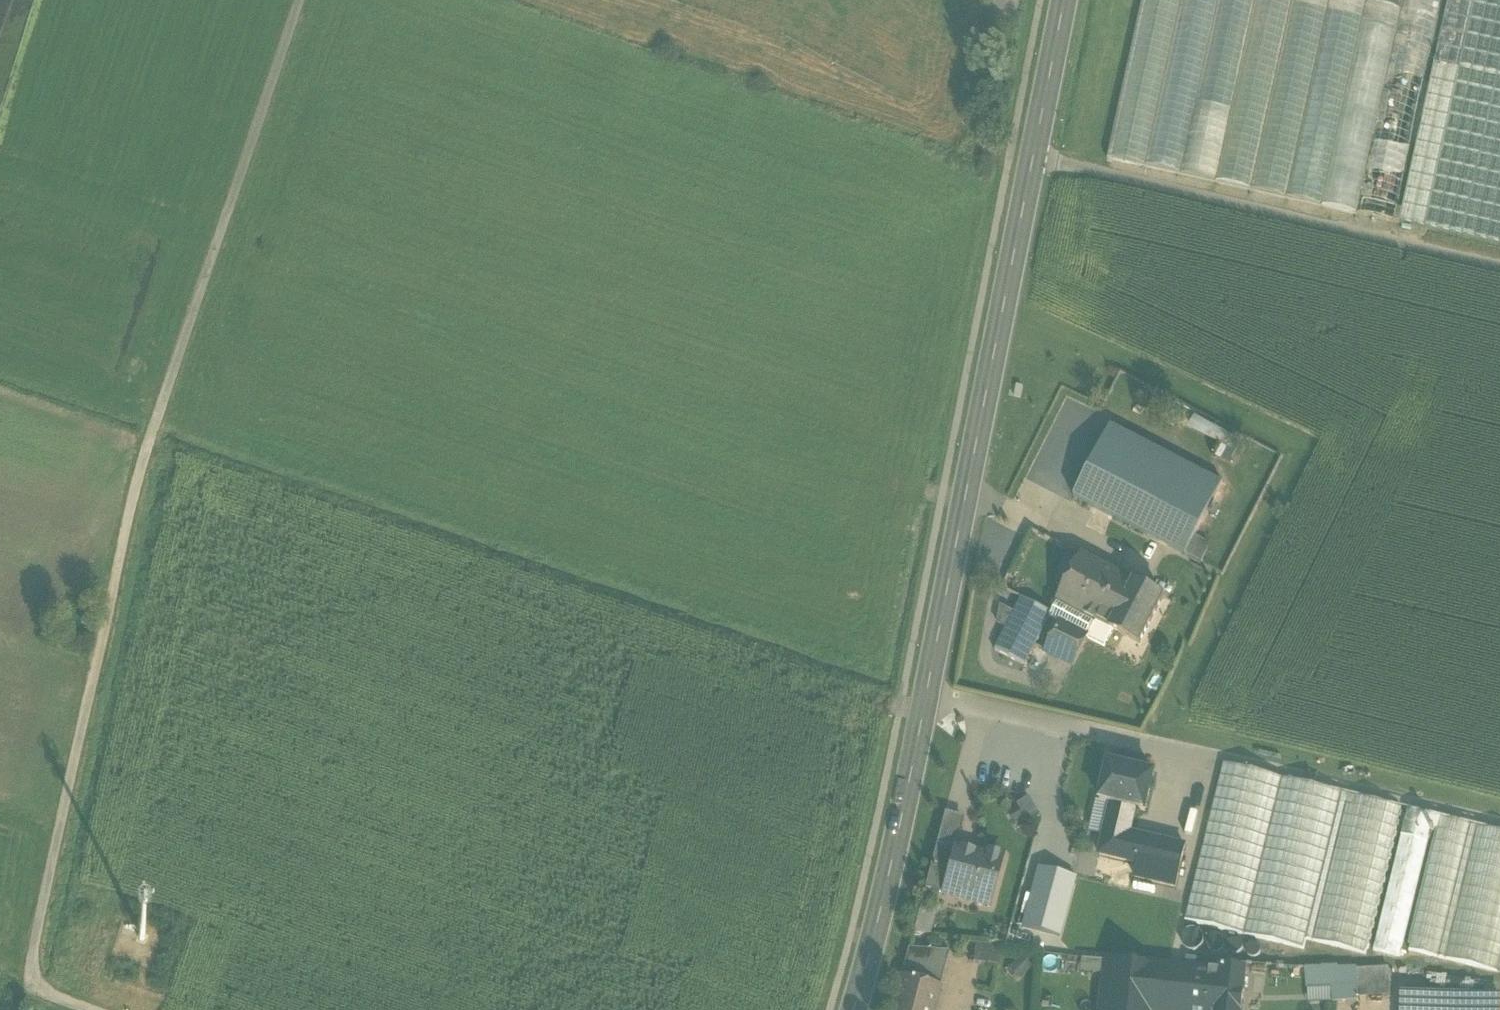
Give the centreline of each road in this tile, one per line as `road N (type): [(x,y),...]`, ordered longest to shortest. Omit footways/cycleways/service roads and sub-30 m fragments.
road 1 (track): [(94,1009),(33,989),(32,953),(139,476),(300,0)]
road 2 (secondary): [(855,1009),(1065,0)]
road 3 (track): [(1499,823),(927,691)]
road 4 (track): [(1035,157),(1499,268)]

